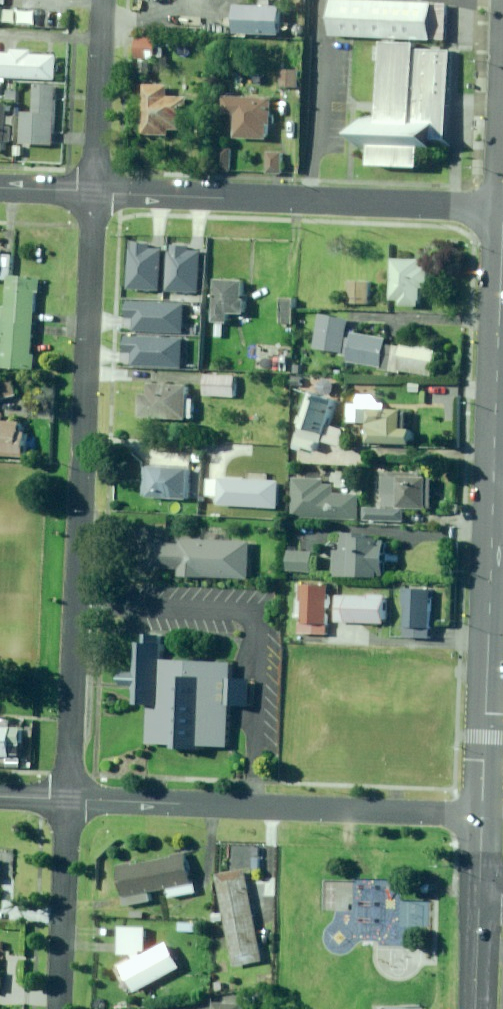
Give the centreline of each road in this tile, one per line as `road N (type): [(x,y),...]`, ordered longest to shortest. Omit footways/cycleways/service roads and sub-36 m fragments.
road 1 (residential): [(68,799),(94,192)]
road 2 (tertiary): [(482,817),(502,219)]
road 3 (residential): [(68,799),(482,817)]
road 4 (residential): [(502,209),(94,192)]
road 5 (residential): [(59,1008),(68,799)]
road 6 (residential): [(94,192),(102,0)]

